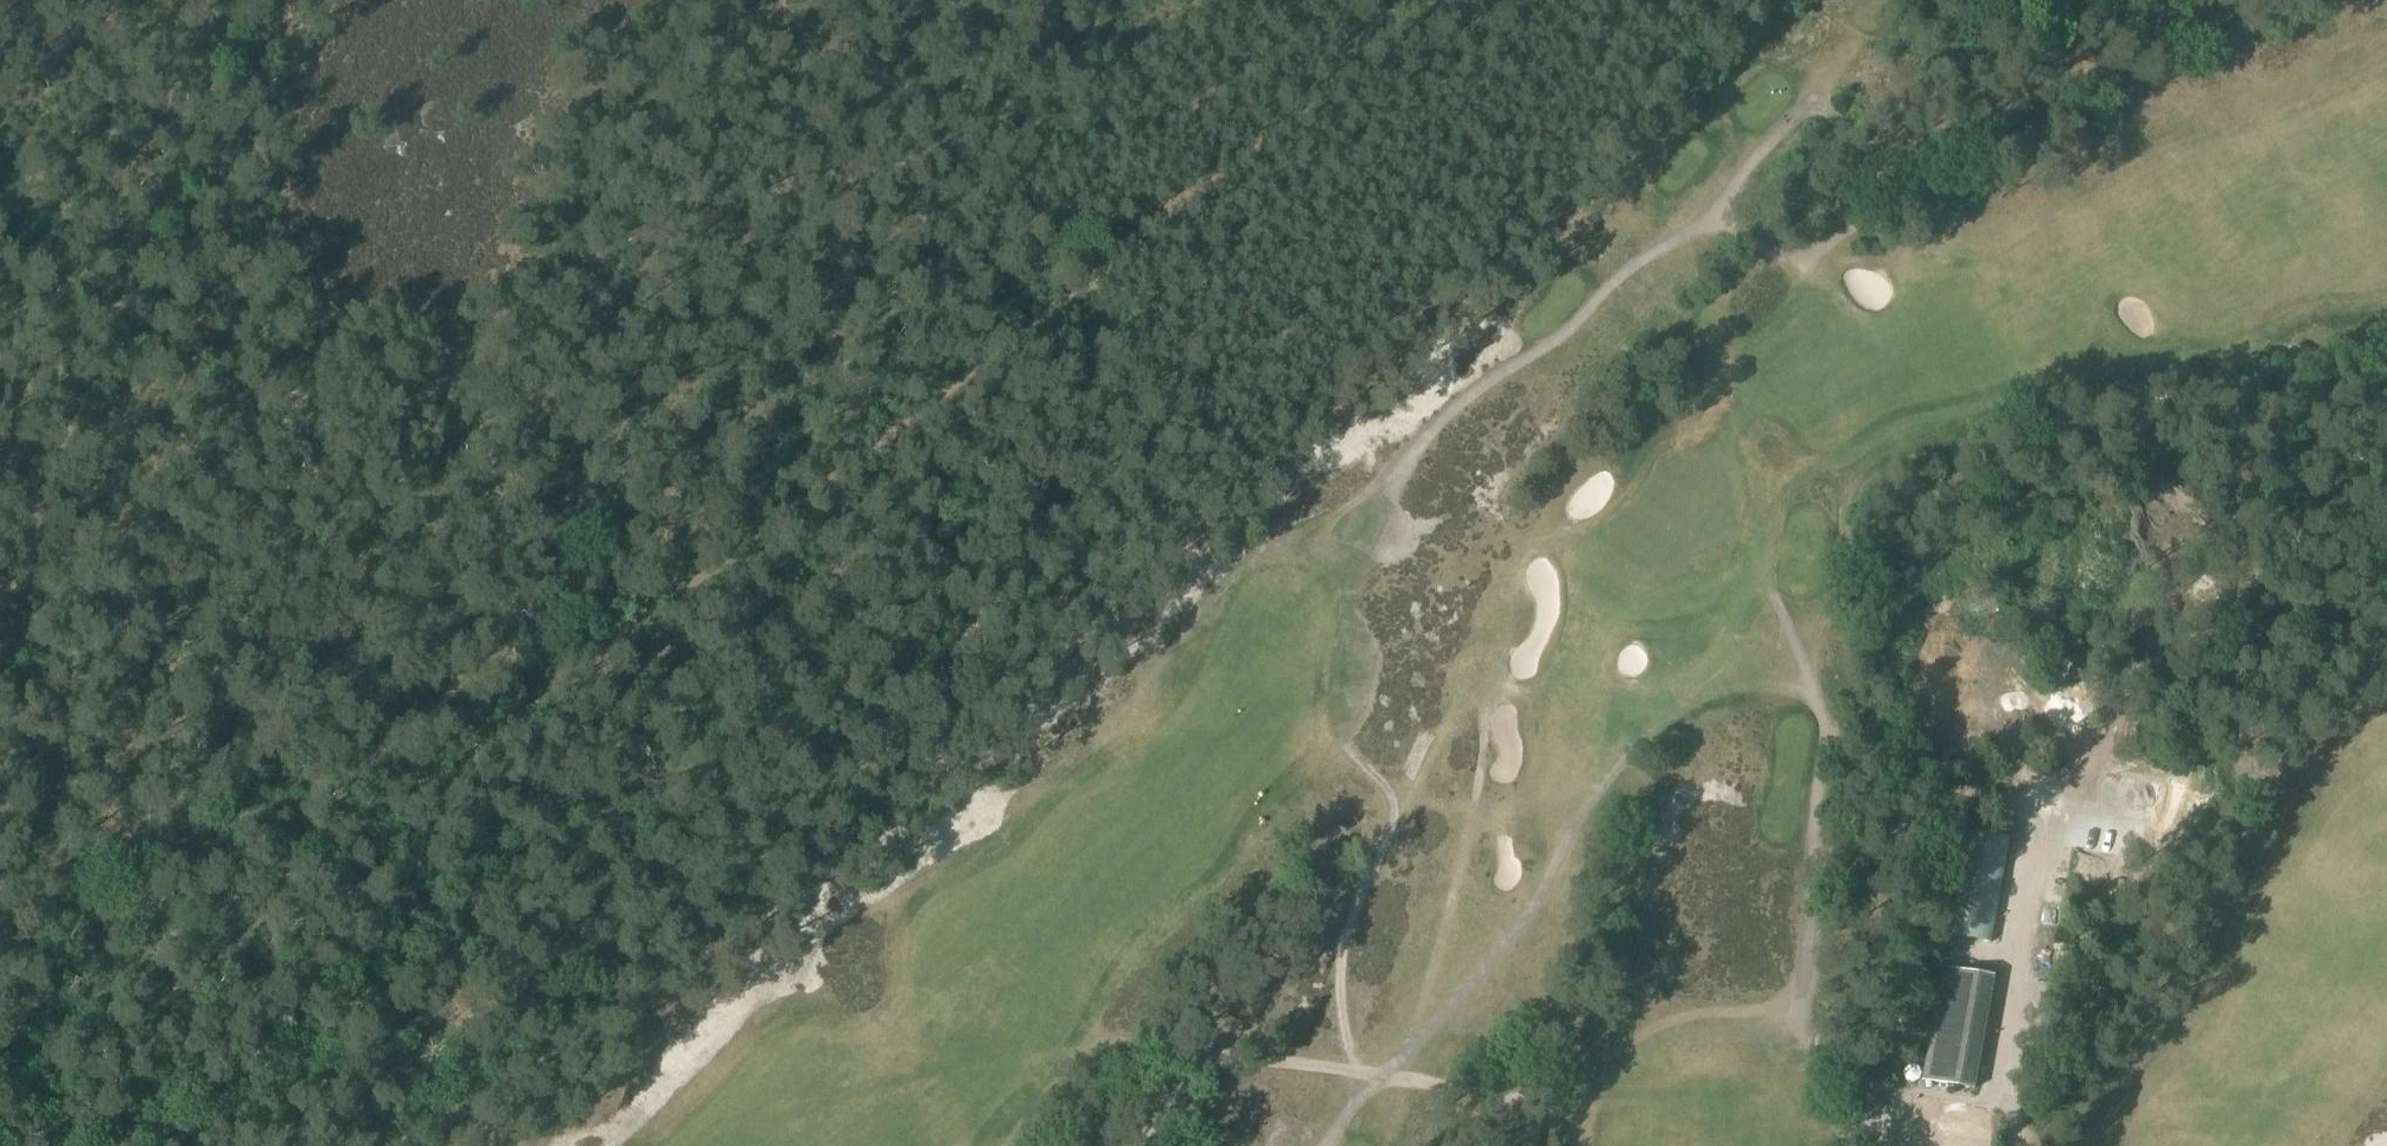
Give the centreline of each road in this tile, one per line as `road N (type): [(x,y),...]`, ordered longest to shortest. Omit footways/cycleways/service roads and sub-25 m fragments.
road 1 (track): [(0,581),(213,0)]

